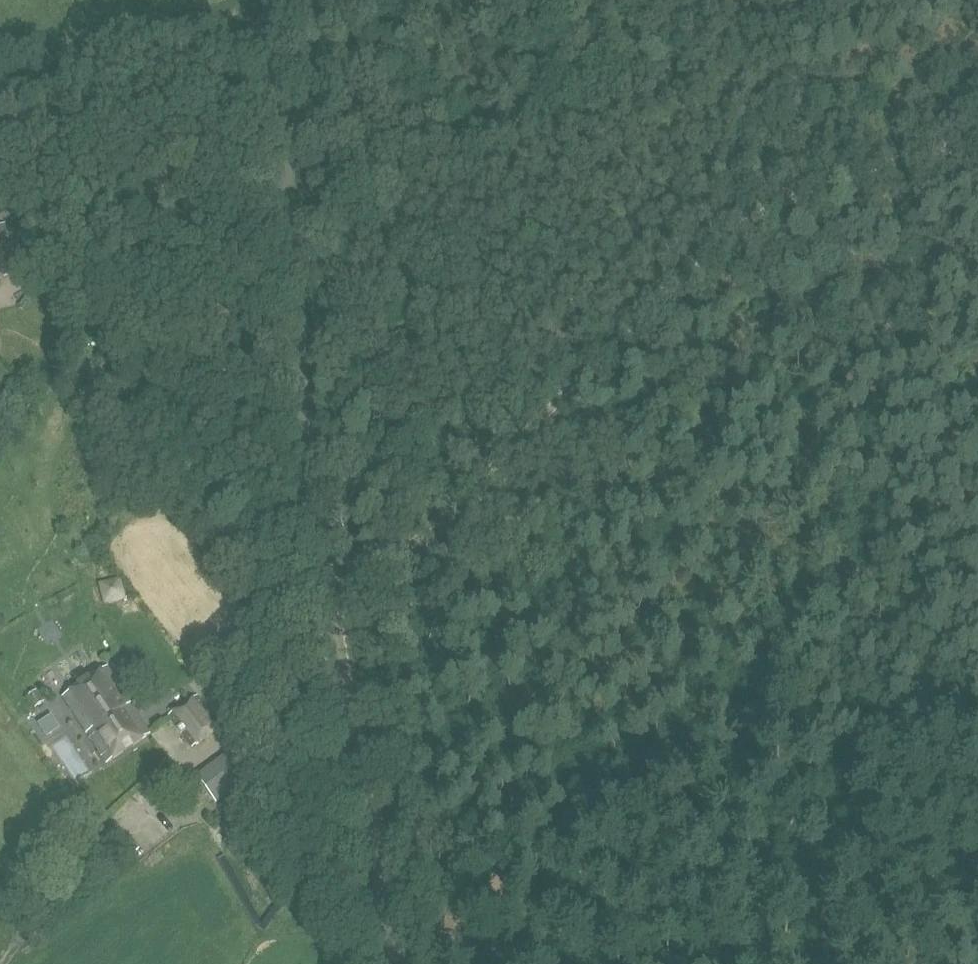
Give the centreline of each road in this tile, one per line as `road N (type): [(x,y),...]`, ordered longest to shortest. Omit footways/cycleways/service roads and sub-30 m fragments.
road 1 (unclassified): [(392,963),(326,623),(291,334),(276,35)]
road 2 (track): [(326,623),(432,534),(660,294),(751,217),(876,163),(977,141)]
road 3 (unclassified): [(0,106),(161,57),(276,35)]

